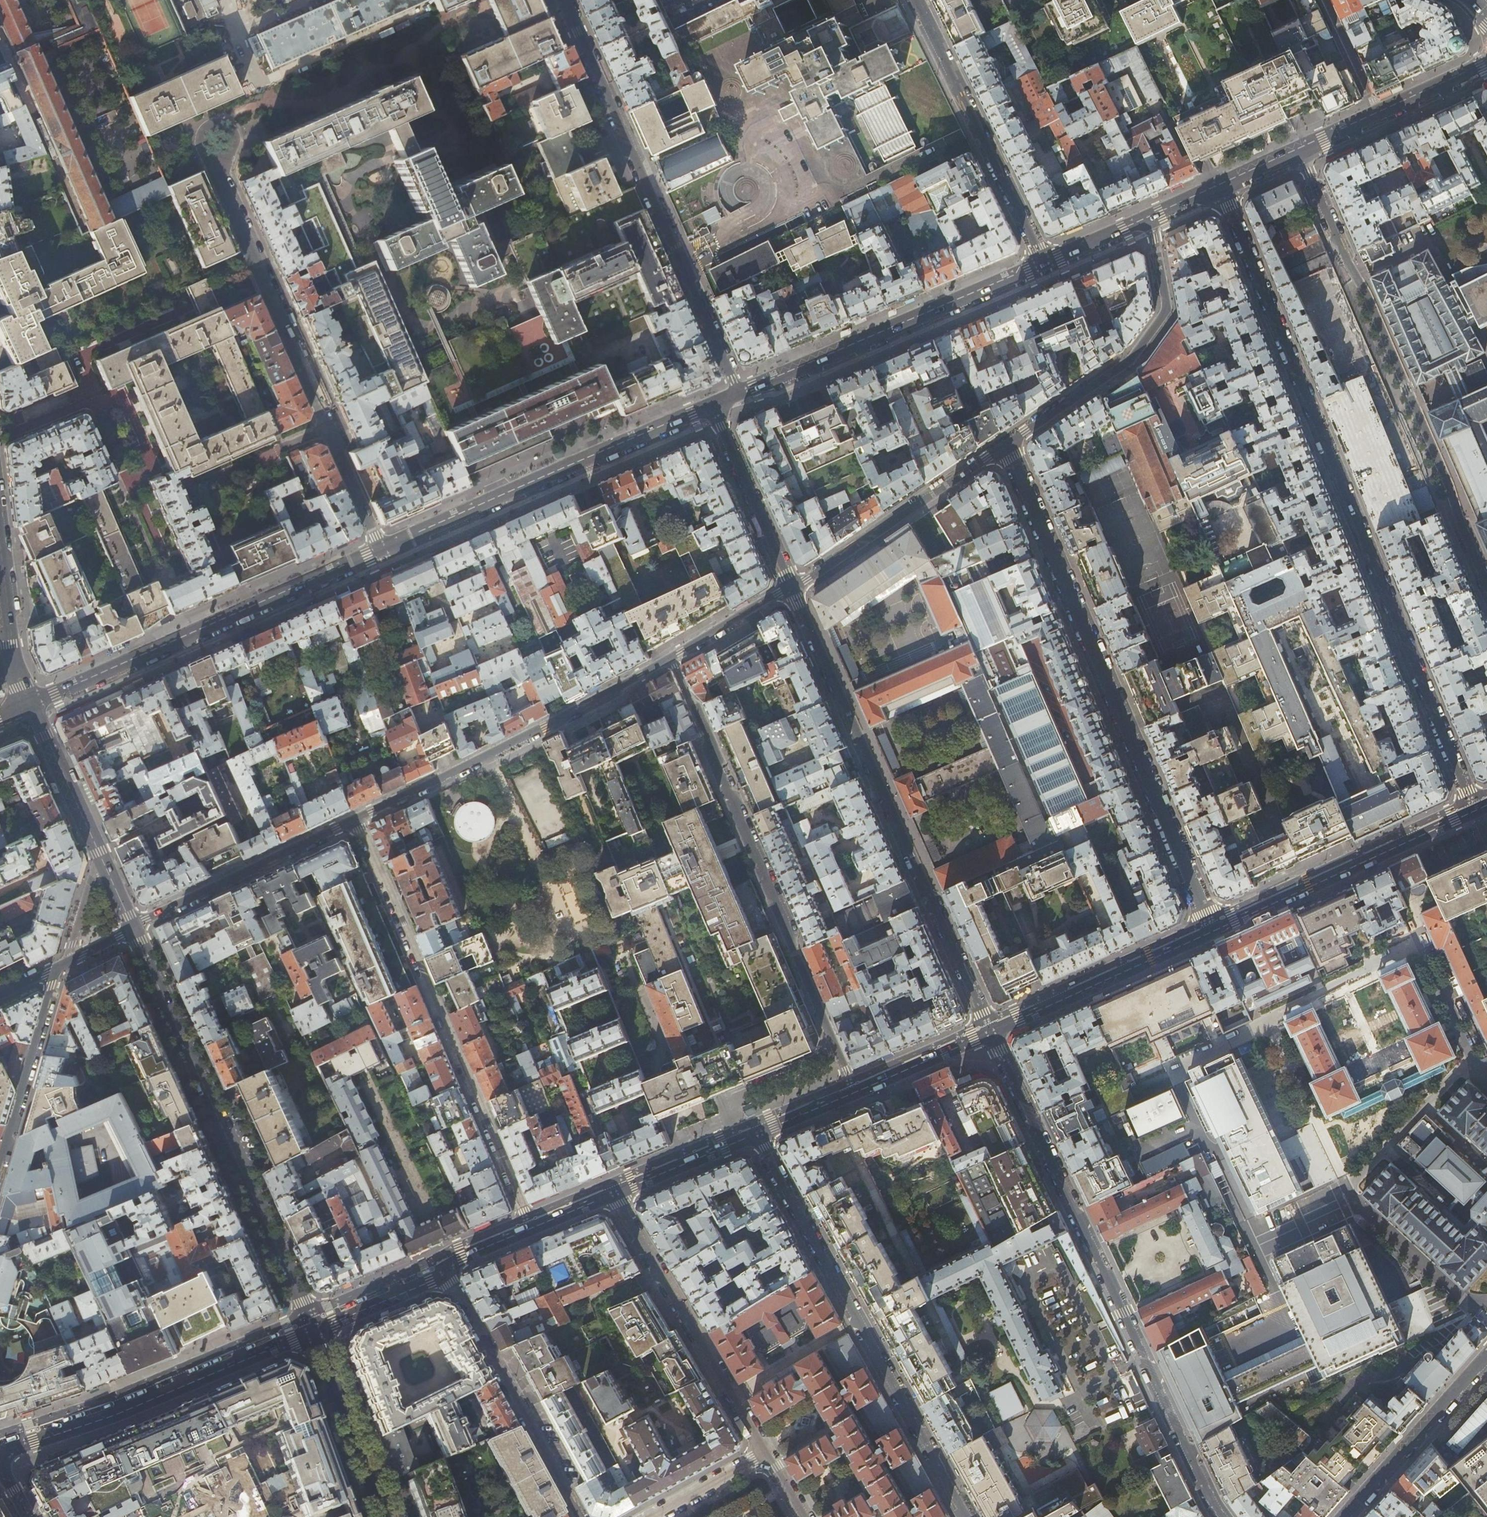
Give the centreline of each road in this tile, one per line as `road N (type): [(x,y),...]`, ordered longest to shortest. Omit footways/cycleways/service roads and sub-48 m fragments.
road 1 (residential): [(1221,186),(1476,809)]
road 2 (residential): [(1222,1516),(990,1033)]
road 3 (residential): [(1007,446),(1214,930)]
road 4 (residential): [(990,1033),(791,587)]
road 5 (residential): [(1486,586),(1370,300),(1299,150)]
road 6 (residential): [(855,1092),(672,658)]
road 7 (residential): [(533,1228),(358,818)]
road 8 (tertiary): [(133,928),(314,1332)]
road 9 (residential): [(759,1134),(966,1516)]
road 10 (residential): [(739,393),(567,0)]
road 11 (residential): [(215,157),(383,551)]
road 12 (secondary): [(383,551),(28,704)]
road 13 (secondary): [(711,405),(383,551)]
road 14 (residential): [(672,658),(358,818)]
road 15 (secondary): [(0,1453),(314,1332)]
road 16 (secondary): [(1044,263),(739,393)]
road 17 (residential): [(1149,218),(1167,308),(1129,362),(1007,446)]
road 18 (residential): [(768,1454),(614,1193)]
road 19 (residential): [(915,0),(1044,263)]
road 20 (secondary): [(1214,930),(1476,809)]
road 21 (unclassified): [(578,1516),(447,1268)]
road 22 (residential): [(1007,446),(791,587)]
road 23 (residential): [(358,818),(133,928)]
road 24 (tertiary): [(28,704),(133,928)]
road 25 (secondary): [(990,1033),(1214,930)]
road 26 (tertiary): [(1486,1358),(1345,1516)]
road 27 (secondary): [(1486,66),(1299,150)]
road 28 (residential): [(55,969),(0,1164)]
road 29 (residential): [(791,587),(711,405)]
road 30 (tertiary): [(314,1332),(382,1516)]
road 31 (secondary): [(614,1193),(759,1134)]
road 32 (secondary): [(314,1332),(447,1268)]
road 33 (secondary): [(855,1092),(990,1033)]
road 34 (residential): [(791,587),(672,658)]
road 35 (residential): [(768,1454),(653,1516)]
road 36 (tertiary): [(0,551),(18,677)]

